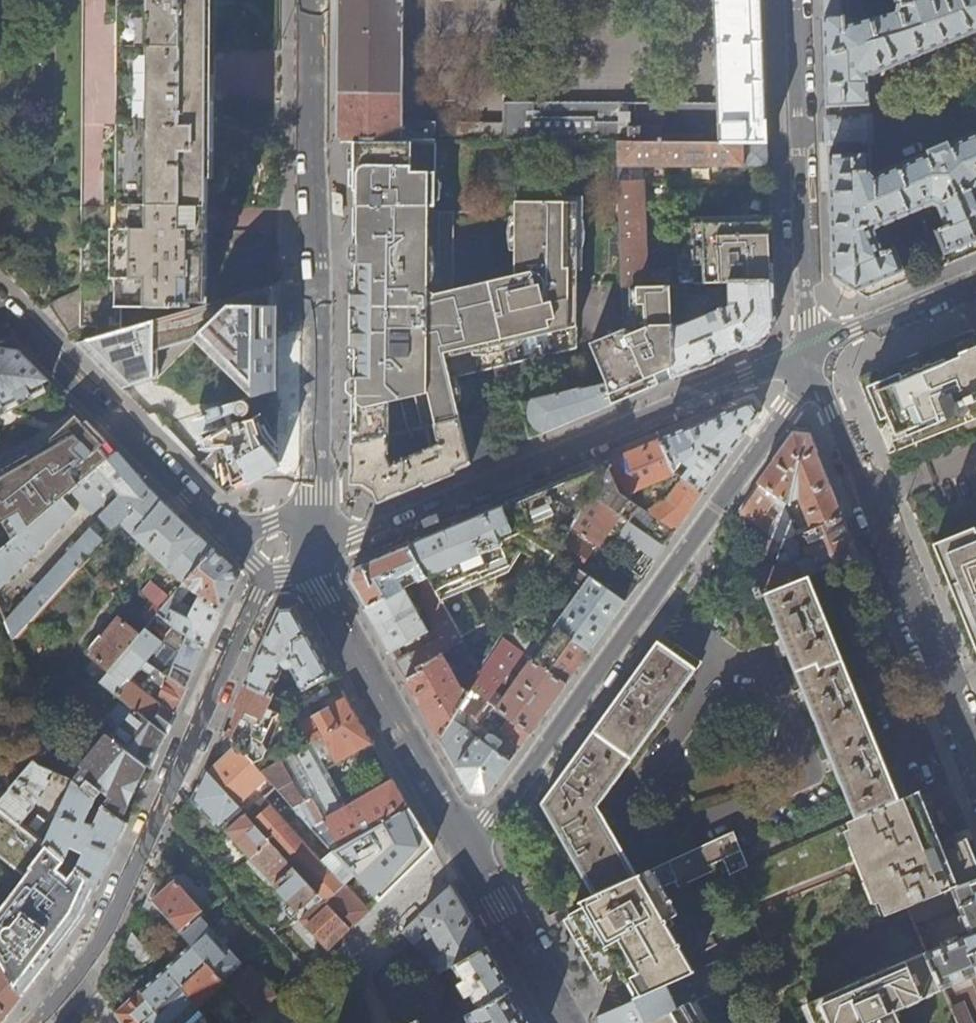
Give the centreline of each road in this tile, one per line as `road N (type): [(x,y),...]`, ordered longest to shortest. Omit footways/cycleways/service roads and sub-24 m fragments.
road 1 (residential): [(471,855),(809,378)]
road 2 (residential): [(809,351),(316,555)]
road 3 (residential): [(315,0),(316,511)]
road 4 (residential): [(23,1022),(64,984),(120,892),(270,579)]
road 5 (residential): [(975,773),(809,378)]
road 6 (residential): [(809,351),(793,0)]
road 7 (residential): [(318,572),(471,855)]
road 8 (residential): [(242,539),(14,321)]
road 9 (residential): [(471,855),(564,1022)]
road 10 (residential): [(809,351),(975,281)]

